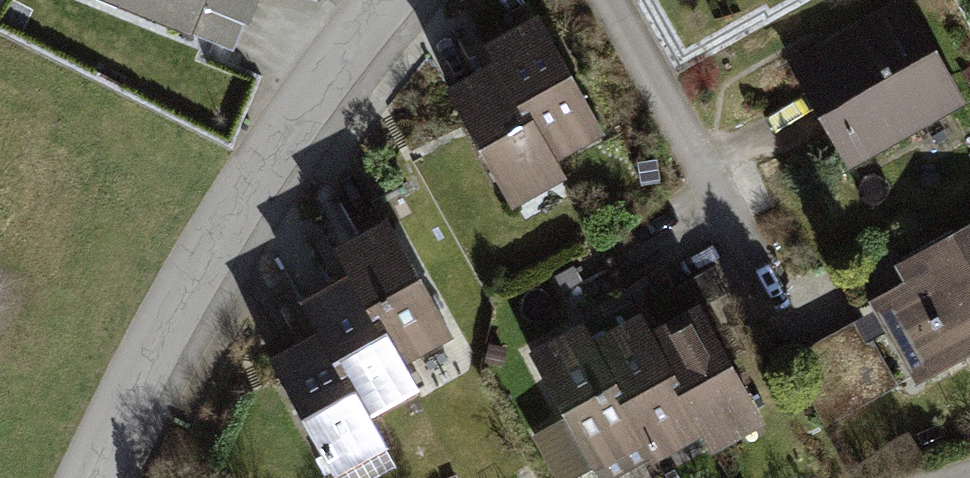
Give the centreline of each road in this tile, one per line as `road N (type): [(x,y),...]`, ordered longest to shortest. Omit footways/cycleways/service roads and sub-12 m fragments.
road 1 (residential): [(96,477),(152,355),(223,231),(385,0)]

